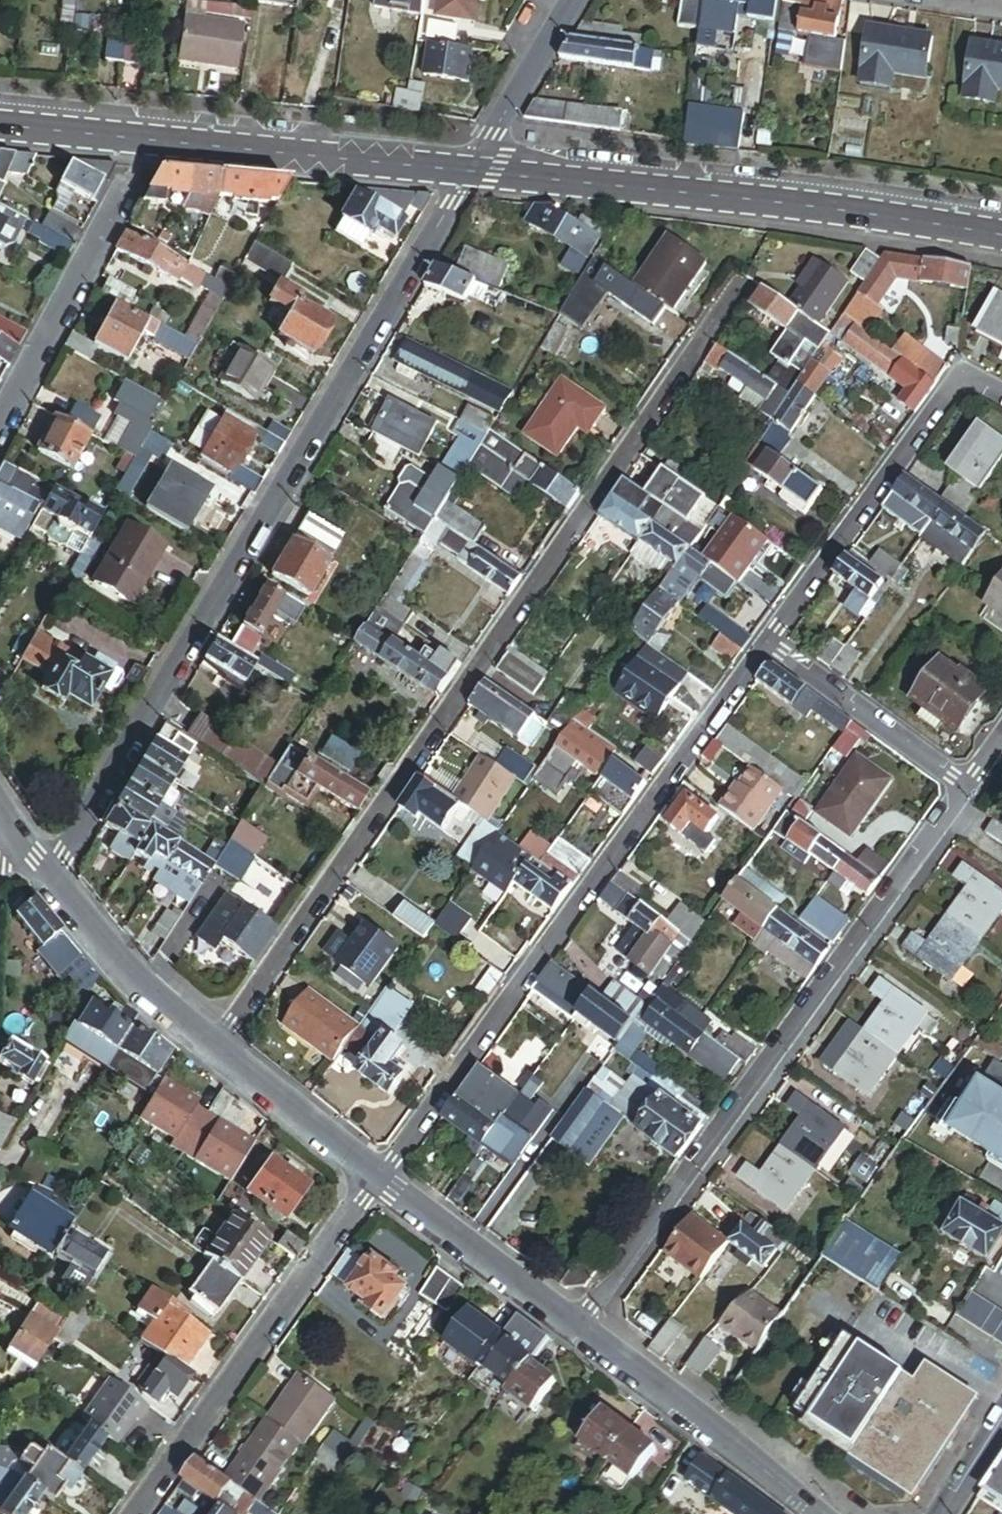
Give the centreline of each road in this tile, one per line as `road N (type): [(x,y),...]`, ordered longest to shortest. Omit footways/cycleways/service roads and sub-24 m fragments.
road 1 (residential): [(217,1049),(746,281)]
road 2 (residential): [(49,877),(472,171)]
road 3 (residential): [(378,1178),(770,647)]
road 4 (residential): [(581,1323),(968,790)]
road 5 (tertiary): [(472,171),(1001,235)]
road 6 (tertiary): [(0,121),(472,171)]
road 7 (residential): [(135,1513),(378,1178)]
road 8 (residential): [(770,647),(965,374),(1001,395)]
road 9 (tertiary): [(821,1513),(581,1323)]
road 10 (tertiary): [(581,1323),(378,1178)]
road 11 (residential): [(0,419),(116,200)]
road 12 (residential): [(770,647),(968,790)]
road 13 (tertiary): [(217,1049),(117,965),(49,877)]
road 14 (tertiary): [(378,1178),(217,1049)]
road 15 (residential): [(472,171),(572,0)]

